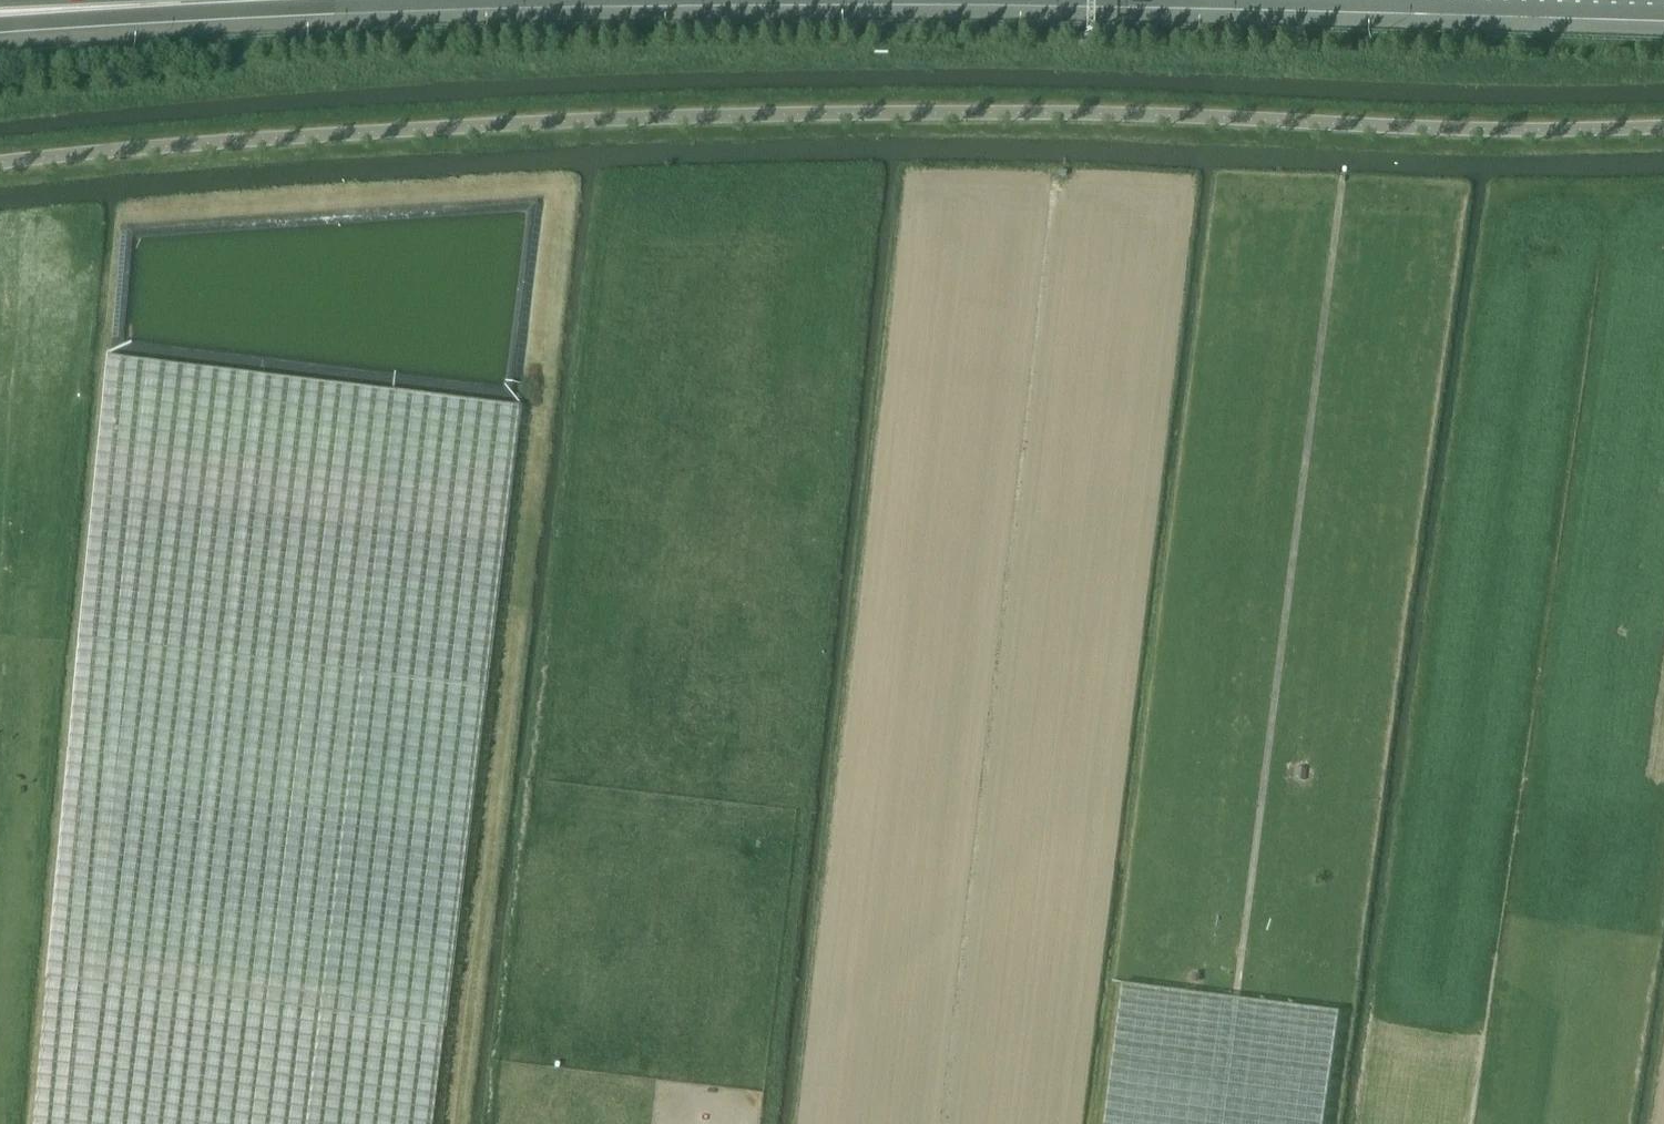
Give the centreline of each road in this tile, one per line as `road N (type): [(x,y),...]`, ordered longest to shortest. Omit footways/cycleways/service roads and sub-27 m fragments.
road 1 (motorway): [(0,18),(125,0)]

